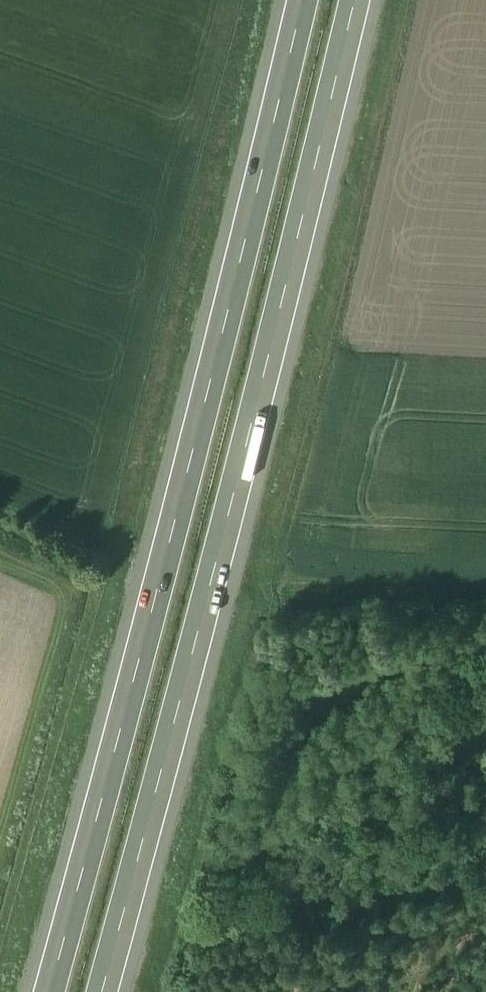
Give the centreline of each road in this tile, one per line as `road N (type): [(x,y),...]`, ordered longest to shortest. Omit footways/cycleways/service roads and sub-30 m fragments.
road 1 (motorway): [(117,991),(269,419),(361,0)]
road 2 (motorway): [(293,0),(207,406),(54,991)]

